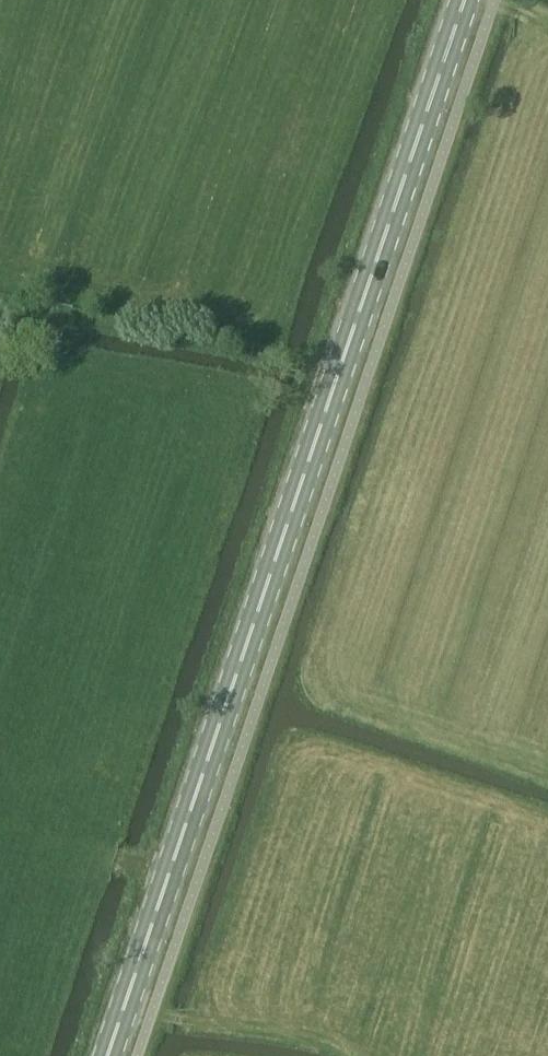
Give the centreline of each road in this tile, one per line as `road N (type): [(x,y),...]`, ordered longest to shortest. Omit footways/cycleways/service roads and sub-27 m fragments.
road 1 (secondary): [(107,1055),(465,0)]

